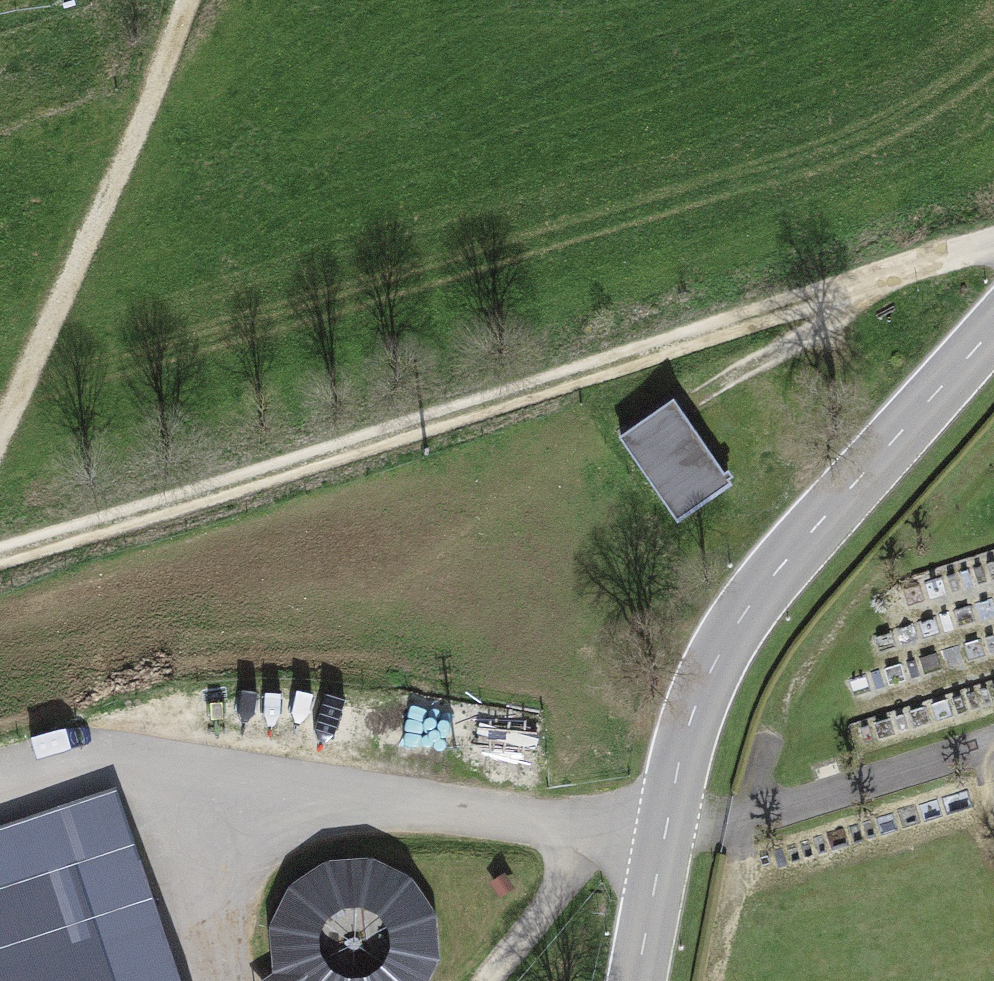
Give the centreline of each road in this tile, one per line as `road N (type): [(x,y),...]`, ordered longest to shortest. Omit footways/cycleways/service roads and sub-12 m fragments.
road 1 (track): [(0,556),(669,357),(780,308),(993,246)]
road 2 (secondary): [(638,980),(684,738),(709,677),(747,608),(993,330)]
road 3 (track): [(0,780),(43,766),(665,837)]
road 4 (track): [(192,0),(0,435)]

